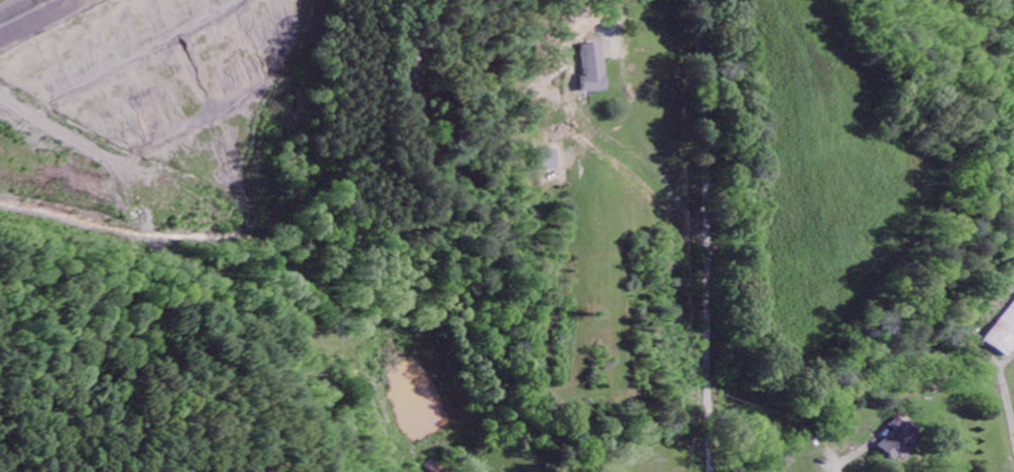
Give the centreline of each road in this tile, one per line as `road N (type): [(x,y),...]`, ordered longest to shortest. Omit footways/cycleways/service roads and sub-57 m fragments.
road 1 (residential): [(711,471),(712,234),(697,0)]

